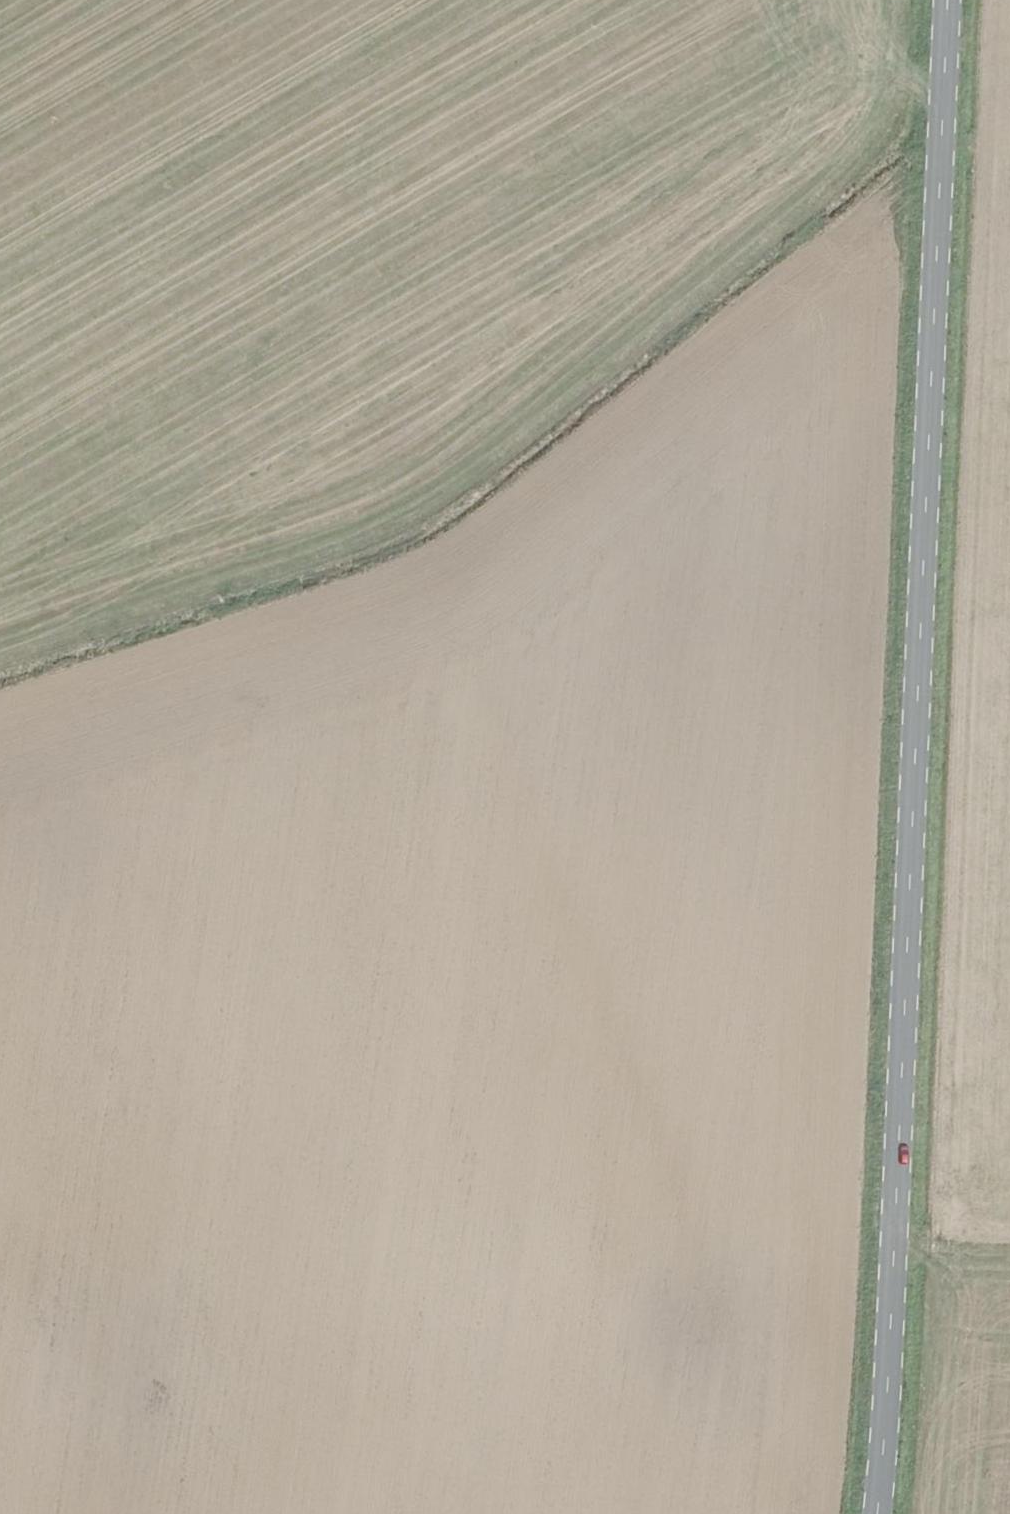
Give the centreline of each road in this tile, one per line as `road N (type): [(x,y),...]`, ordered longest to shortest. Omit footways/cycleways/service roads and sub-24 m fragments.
road 1 (secondary): [(867,1513),(936,0)]

